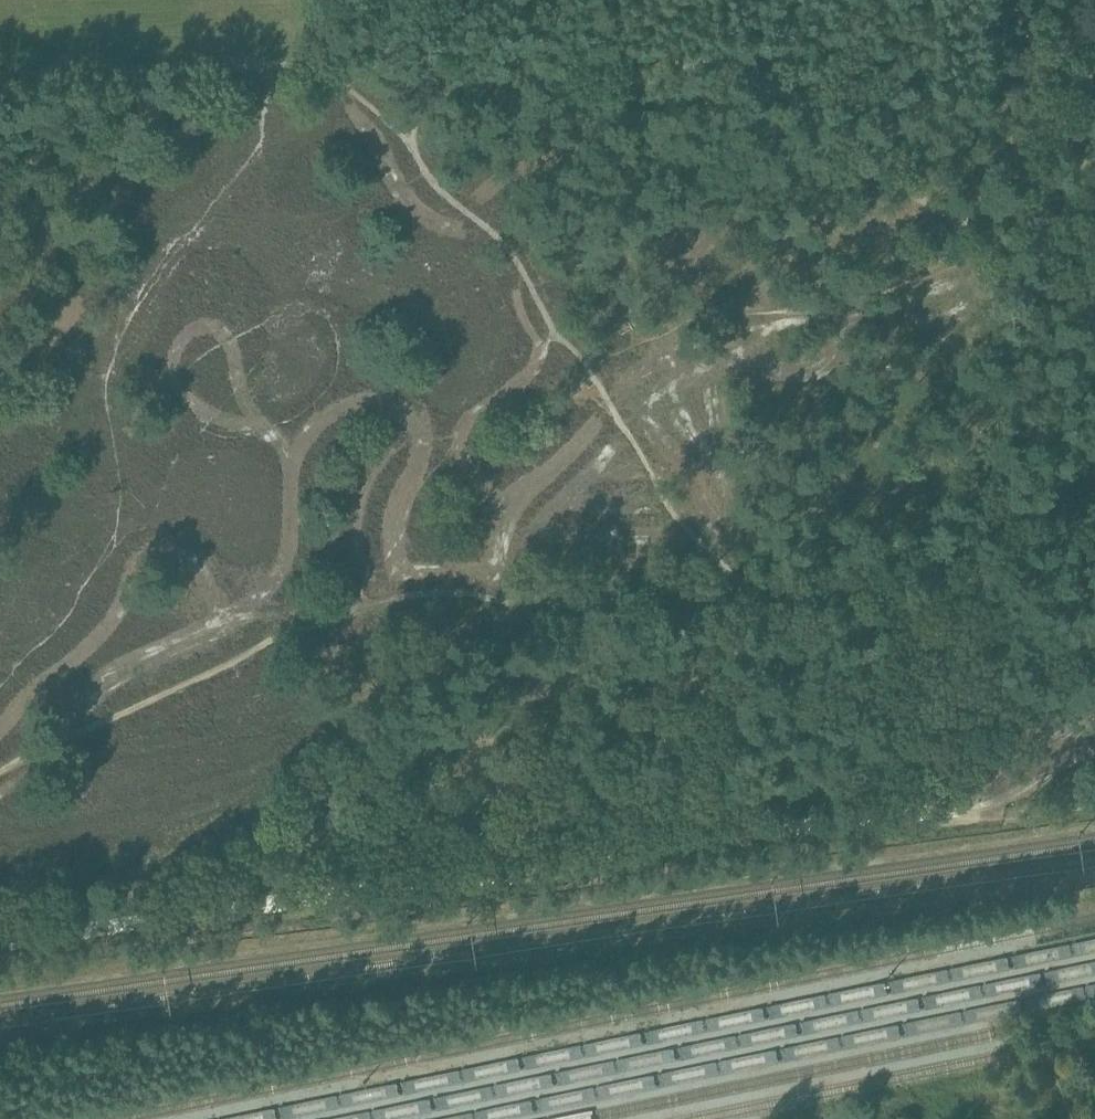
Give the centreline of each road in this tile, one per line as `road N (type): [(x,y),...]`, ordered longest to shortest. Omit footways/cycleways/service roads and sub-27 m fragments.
road 1 (track): [(0,779),(232,659),(357,610)]
road 2 (track): [(357,610),(736,601)]
road 3 (track): [(736,601),(916,595),(1094,522)]
road 4 (track): [(331,72),(0,79)]

